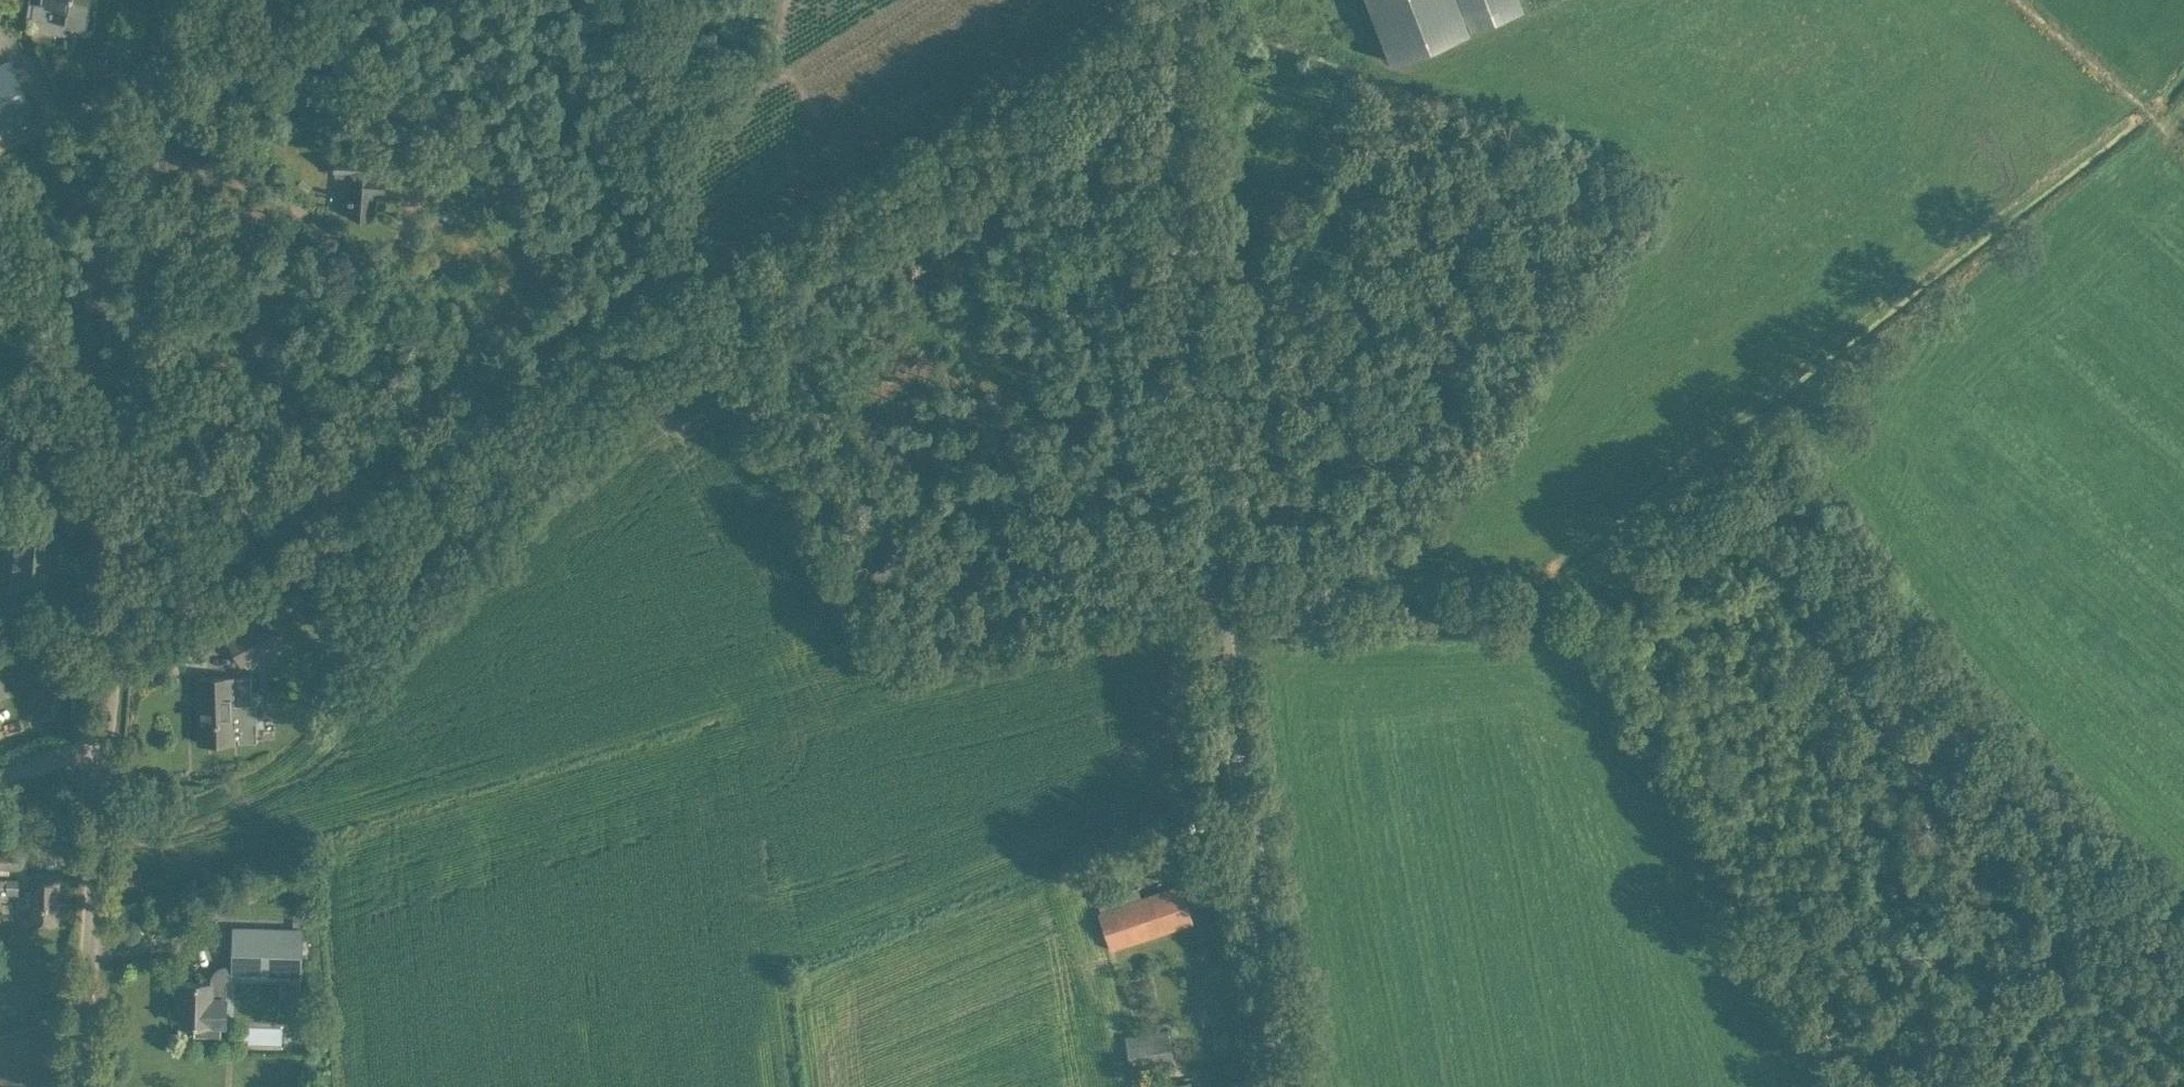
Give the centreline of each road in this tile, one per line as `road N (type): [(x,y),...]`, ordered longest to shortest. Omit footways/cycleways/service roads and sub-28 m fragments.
road 1 (track): [(113,663),(1187,29)]
road 2 (unclassified): [(1296,1086),(1261,943),(1222,692),(1188,287),(1186,0)]
road 3 (unclassified): [(104,745),(141,263),(176,0)]
road 4 (unclassified): [(80,1086),(104,745)]

